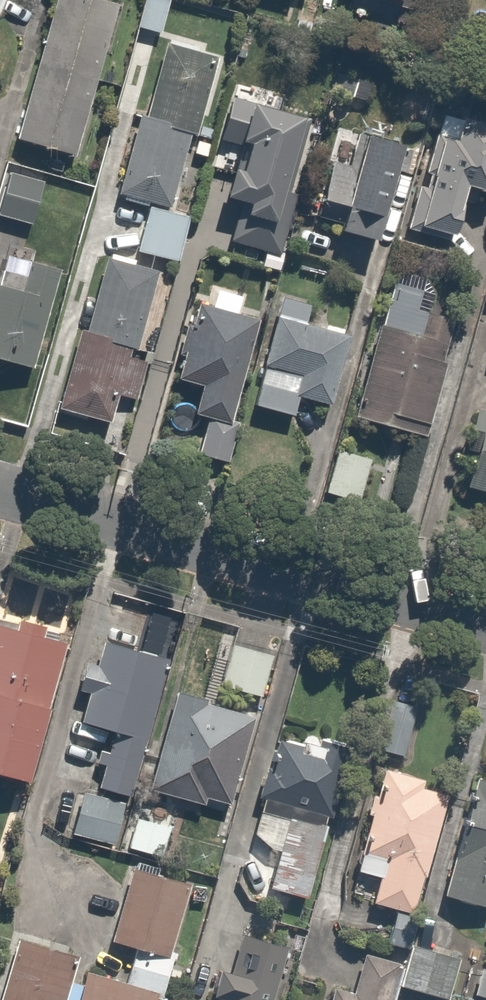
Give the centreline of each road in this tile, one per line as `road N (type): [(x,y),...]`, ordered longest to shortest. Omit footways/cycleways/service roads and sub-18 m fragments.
road 1 (residential): [(0,494),(485,630)]

